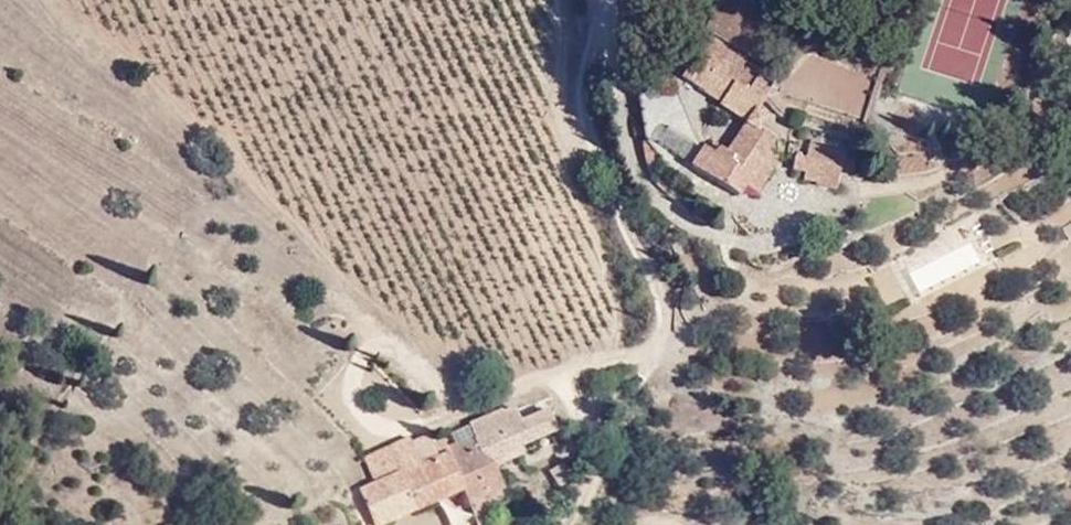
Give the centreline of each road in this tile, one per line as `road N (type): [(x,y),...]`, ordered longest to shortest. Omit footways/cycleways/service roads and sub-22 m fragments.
road 1 (track): [(506,391),(645,360),(662,345),(649,275),(627,240),(584,122),(604,20)]

